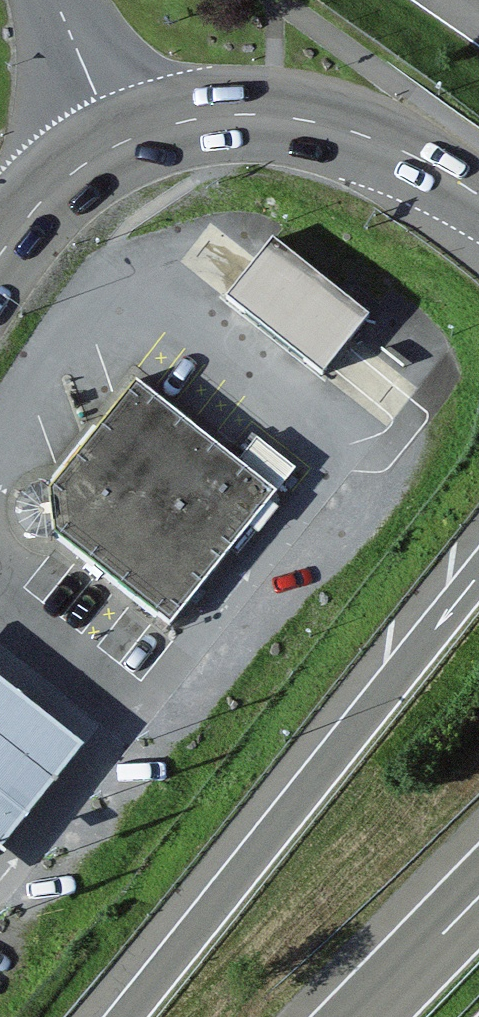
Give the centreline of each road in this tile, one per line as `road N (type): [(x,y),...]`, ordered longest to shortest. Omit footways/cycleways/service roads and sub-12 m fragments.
road 1 (motorway): [(478,578),(125,1016)]
road 2 (secondary): [(478,195),(390,144),(279,114),(204,116),(119,145)]
road 3 (secondary): [(119,145),(42,206),(0,264)]
road 4 (tertiary): [(119,145),(57,0)]
road 5 (motorway): [(478,905),(370,1016)]

